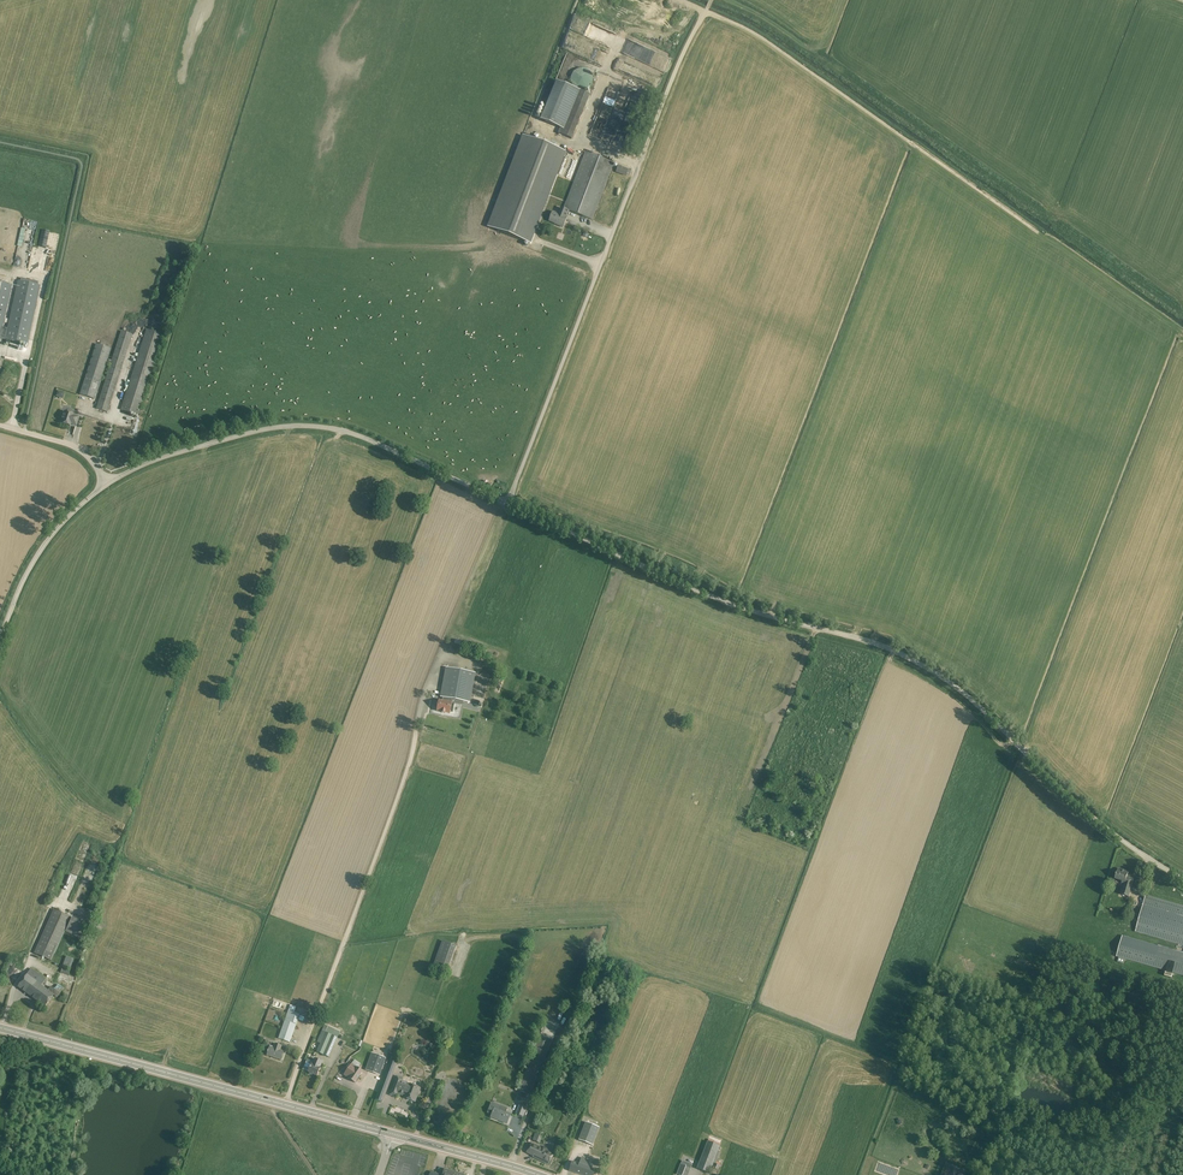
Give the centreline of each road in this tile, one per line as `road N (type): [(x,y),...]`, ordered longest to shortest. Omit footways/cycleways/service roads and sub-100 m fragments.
road 1 (unclassified): [(1182,879),(1103,826),(978,706),(910,659),(704,594),(364,438),(313,427),(266,430),(107,483)]
road 2 (track): [(286,1106),(410,763),(435,669),(704,11)]
road 3 (track): [(677,0),(761,38),(1038,233)]
road 4 (secondary): [(394,1136),(0,1028)]
road 5 (unclassified): [(0,643),(45,546),(107,483)]
road 6 (secondary): [(534,1174),(394,1136)]
road 7 (unclassified): [(107,483),(69,445),(0,427)]

